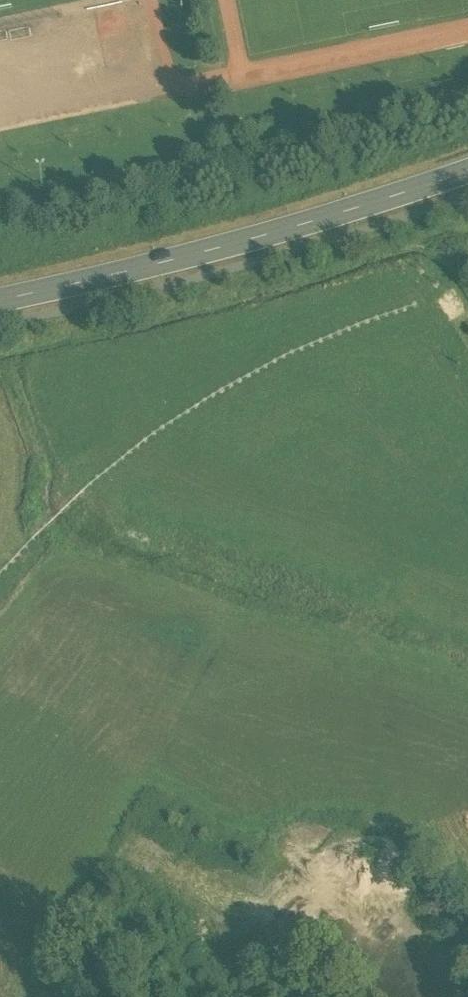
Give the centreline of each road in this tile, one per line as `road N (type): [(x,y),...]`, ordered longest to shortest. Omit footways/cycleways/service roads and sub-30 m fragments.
road 1 (secondary): [(0,299),(170,261),(467,170)]

